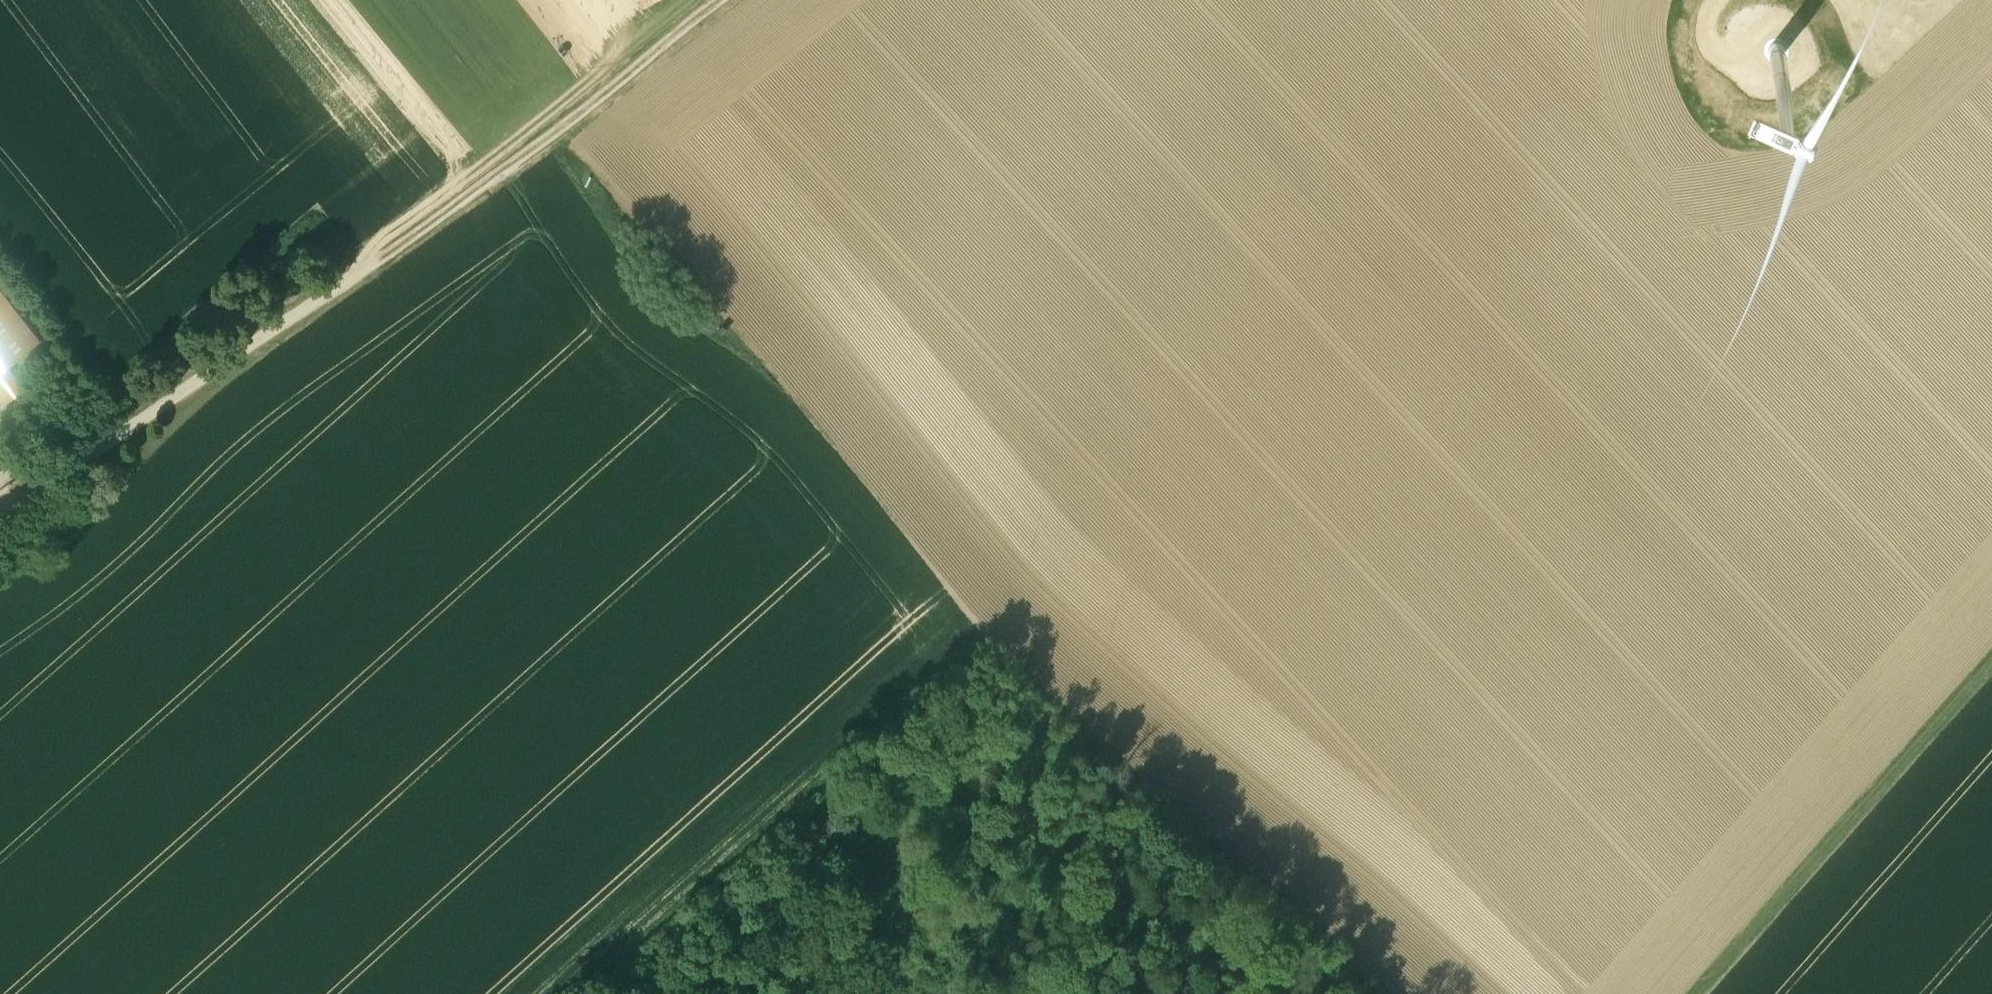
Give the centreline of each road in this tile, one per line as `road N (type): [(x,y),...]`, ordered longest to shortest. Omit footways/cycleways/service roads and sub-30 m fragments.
road 1 (track): [(0,515),(353,271),(714,0)]
road 2 (track): [(1991,662),(1699,993)]

